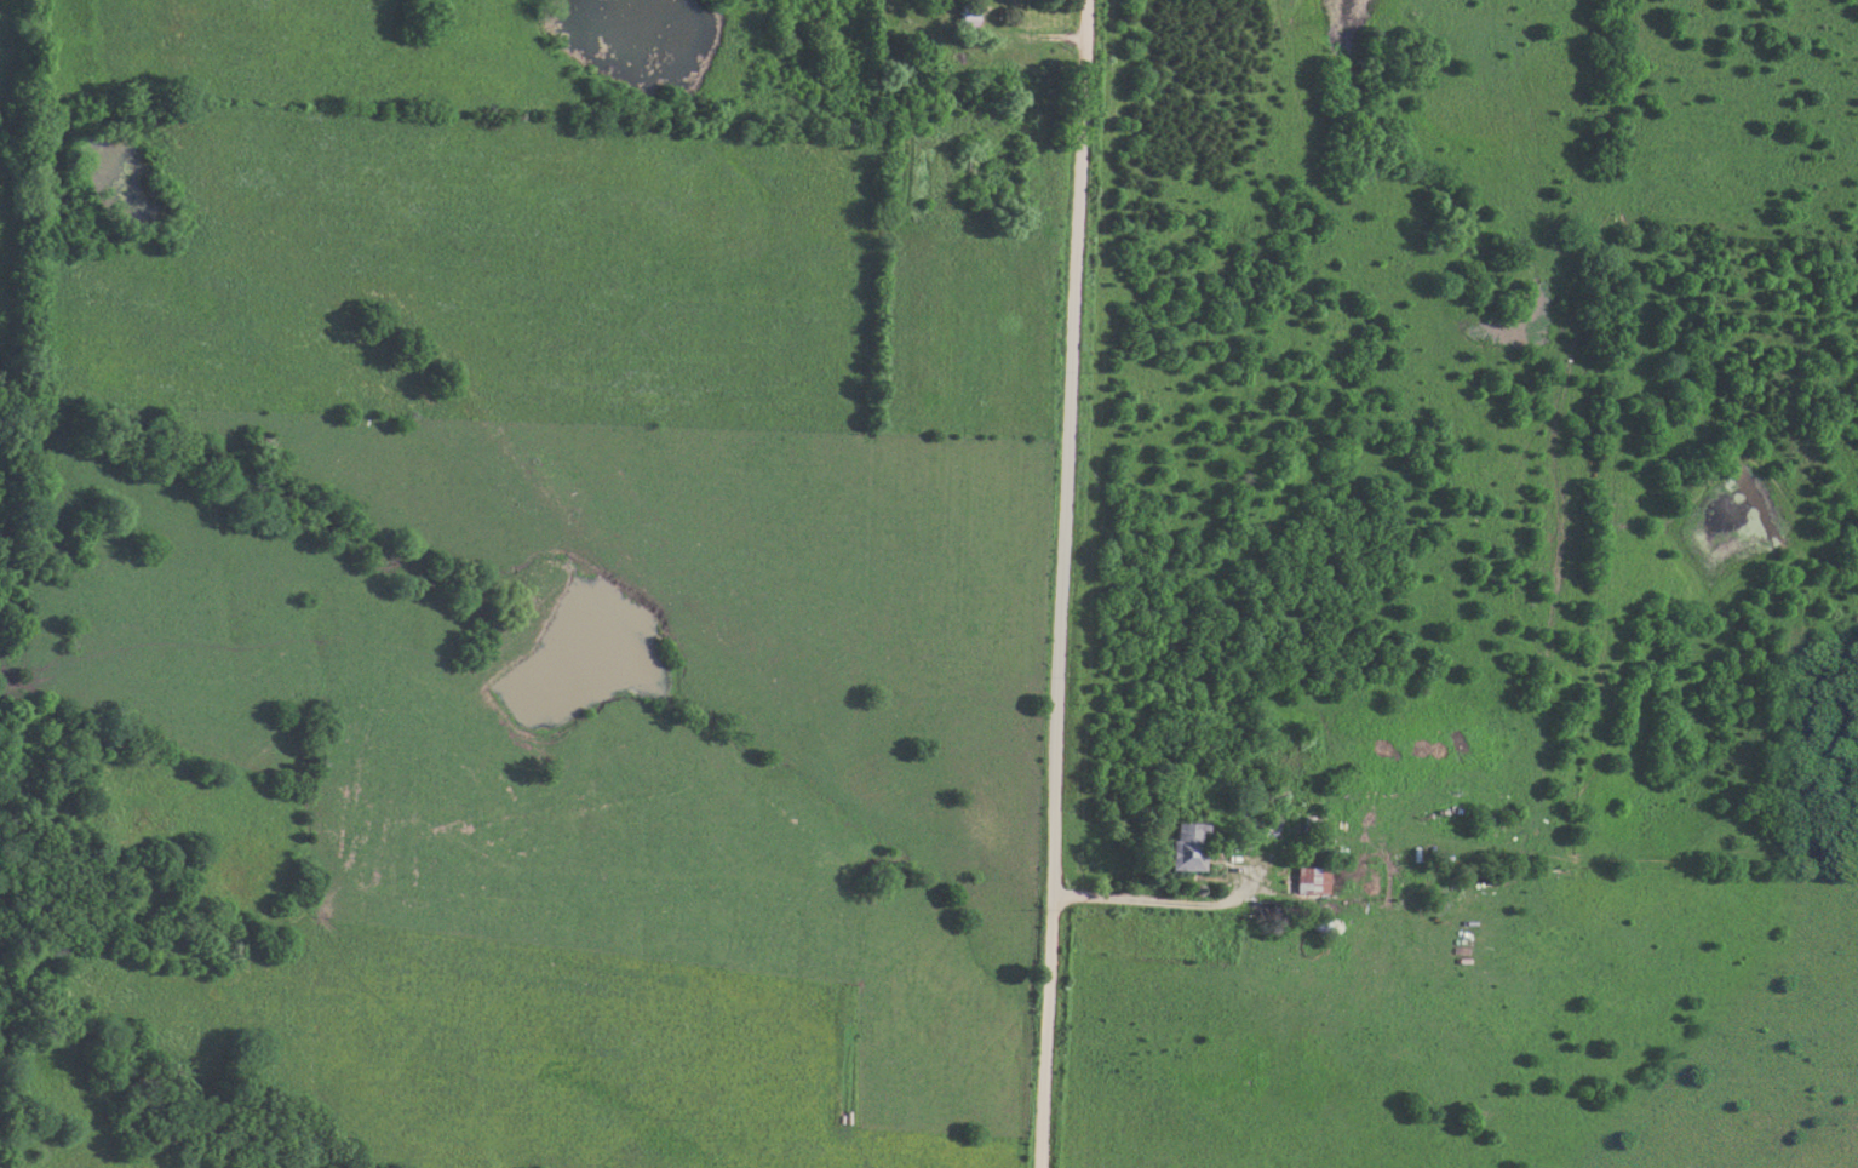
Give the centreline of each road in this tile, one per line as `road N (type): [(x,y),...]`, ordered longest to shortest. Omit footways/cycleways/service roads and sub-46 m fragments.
road 1 (residential): [(1043,1167),(1085,0)]

